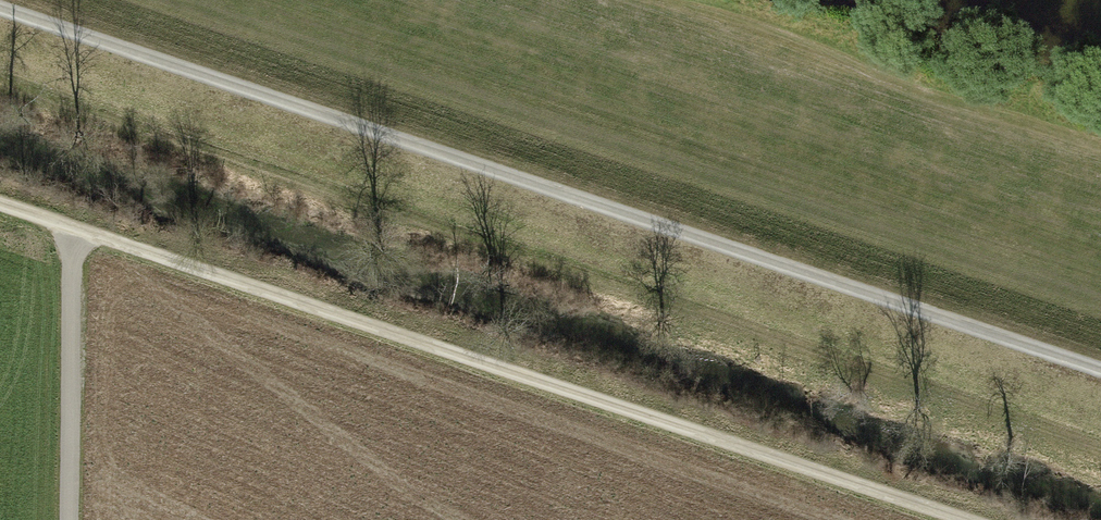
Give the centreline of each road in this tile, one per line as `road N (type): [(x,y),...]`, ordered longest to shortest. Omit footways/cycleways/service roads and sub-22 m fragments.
road 1 (track): [(0,8),(1100,375)]
road 2 (track): [(0,207),(963,519)]
road 3 (track): [(629,0),(931,114),(1100,164)]
road 4 (track): [(73,230),(70,519)]

